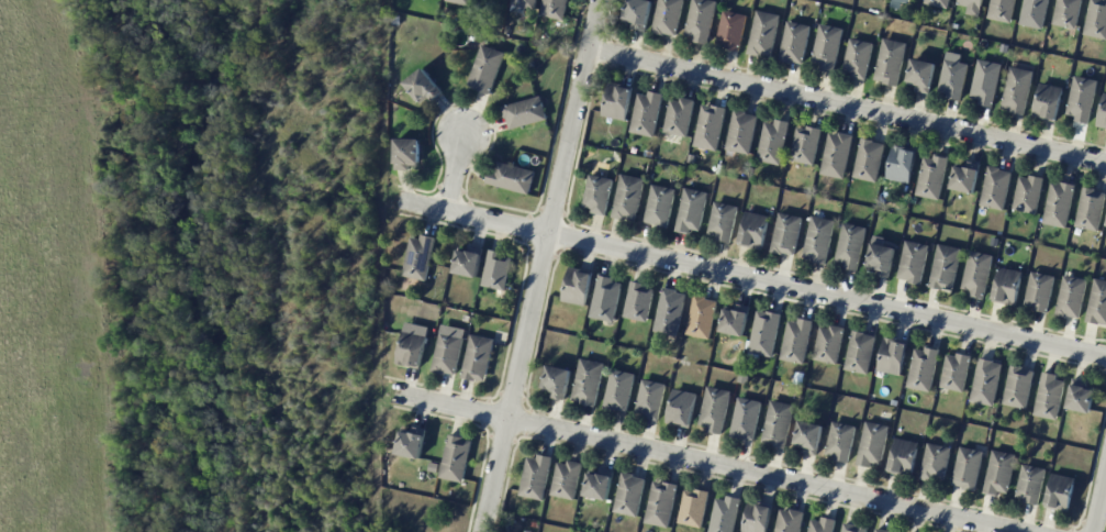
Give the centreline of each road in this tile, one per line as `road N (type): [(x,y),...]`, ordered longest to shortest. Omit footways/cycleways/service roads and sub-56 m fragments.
road 1 (residential): [(1105,354),(392,201)]
road 2 (residential): [(1020,531),(389,390)]
road 3 (residential): [(478,531),(596,0)]
road 4 (residential): [(1105,162),(585,47)]

